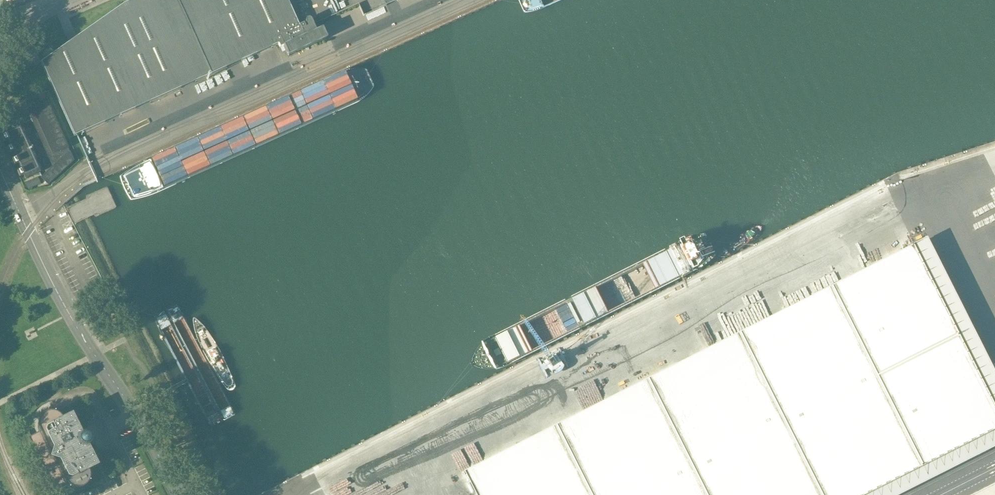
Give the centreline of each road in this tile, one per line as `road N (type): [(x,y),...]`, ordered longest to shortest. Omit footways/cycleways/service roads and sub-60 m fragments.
road 1 (unclassified): [(181,494),(140,416),(67,308),(0,171)]

